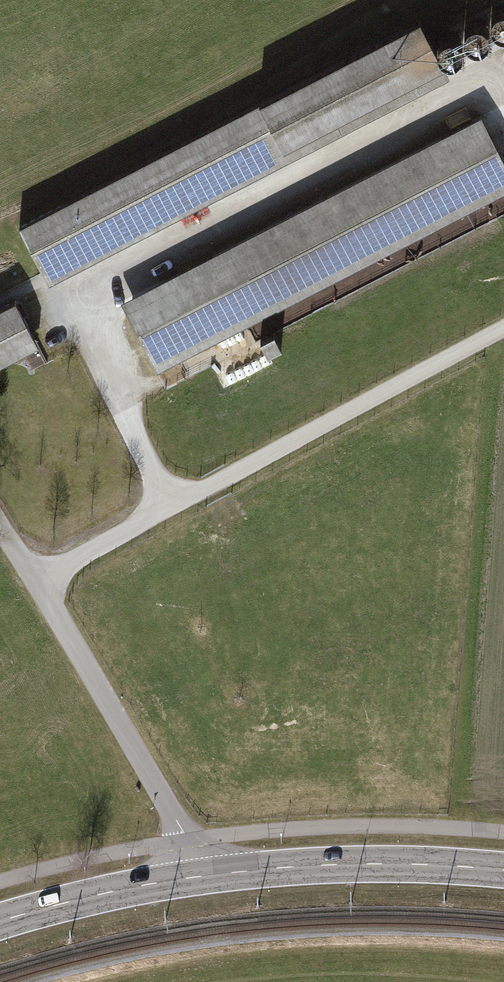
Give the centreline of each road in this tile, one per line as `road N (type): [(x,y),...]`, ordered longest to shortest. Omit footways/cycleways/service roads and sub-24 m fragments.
road 1 (residential): [(208,875),(0,519)]
road 2 (primary): [(503,870),(376,863),(208,875)]
road 3 (primary): [(208,875),(0,921)]

